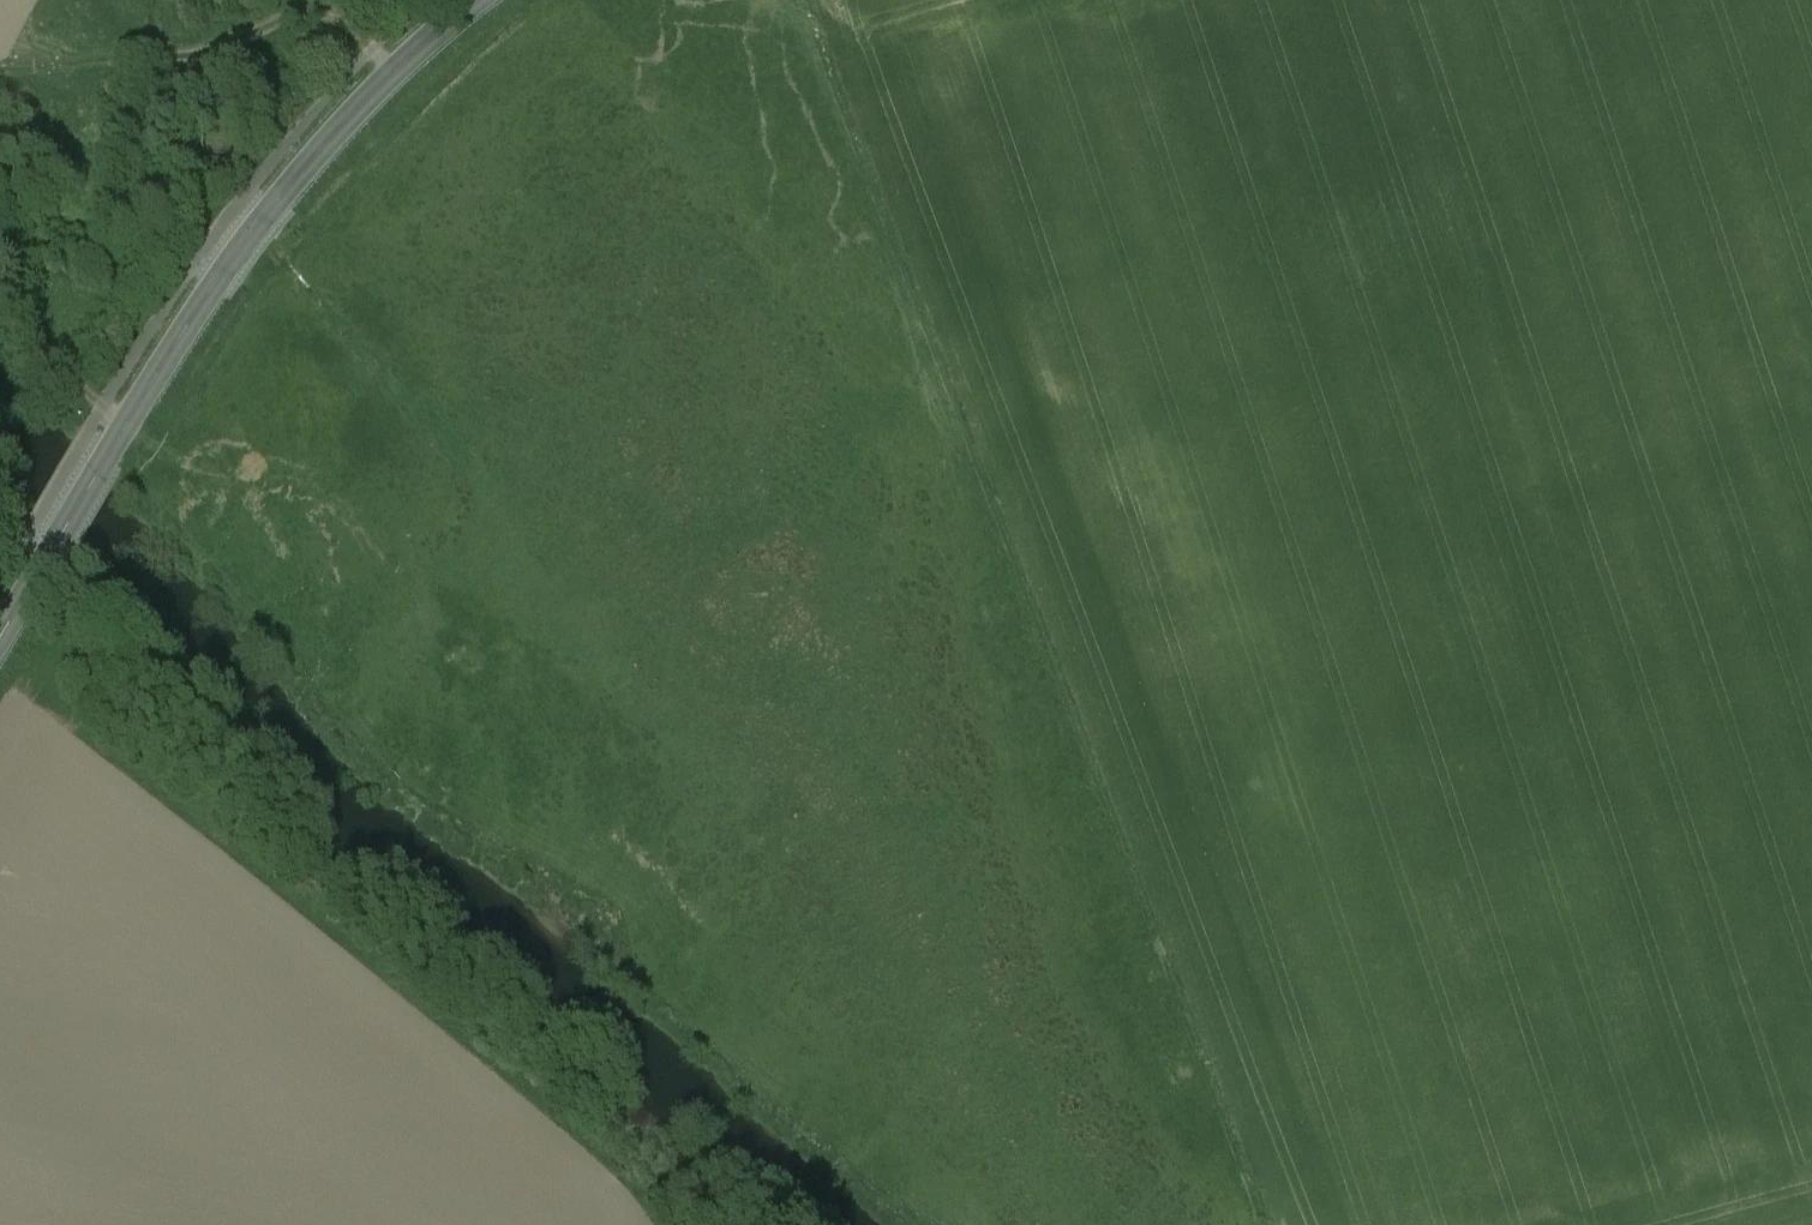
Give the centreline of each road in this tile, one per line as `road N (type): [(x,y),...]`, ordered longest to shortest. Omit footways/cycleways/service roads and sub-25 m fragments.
road 1 (tertiary): [(0,640),(226,269),(355,115),(480,0)]

